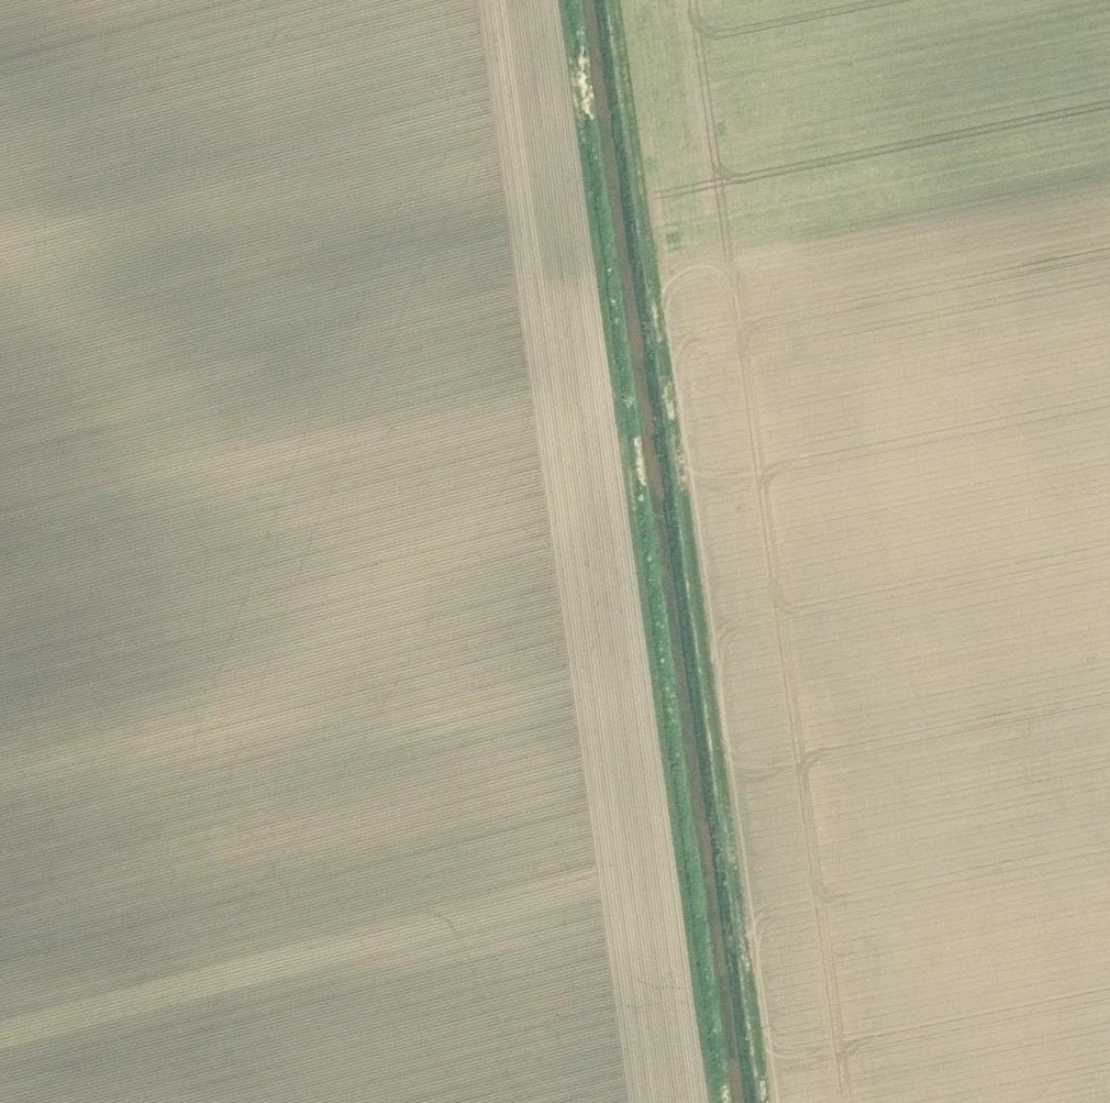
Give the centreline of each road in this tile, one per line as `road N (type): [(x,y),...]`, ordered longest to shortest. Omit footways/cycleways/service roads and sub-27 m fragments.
road 1 (track): [(614,0),(771,1102)]
road 2 (track): [(574,0),(618,368),(724,1102)]

